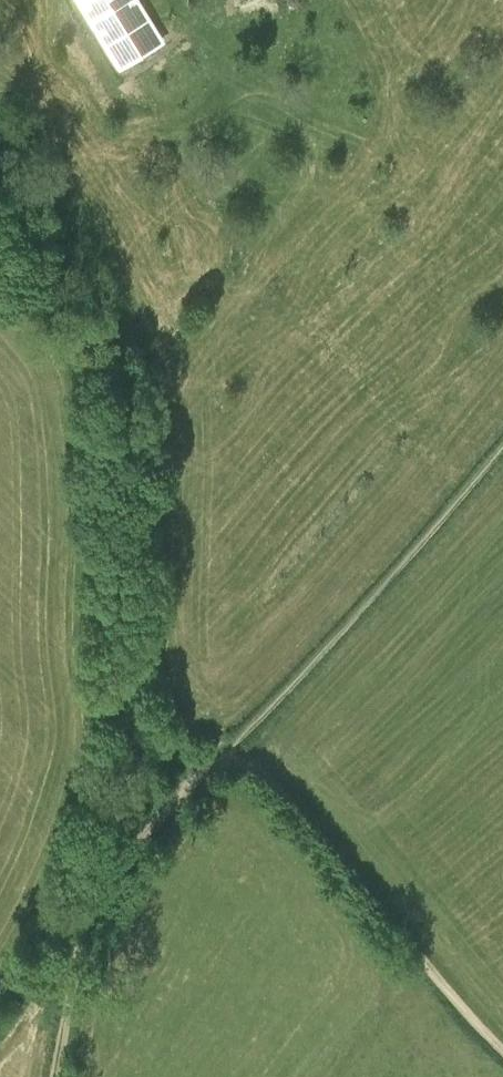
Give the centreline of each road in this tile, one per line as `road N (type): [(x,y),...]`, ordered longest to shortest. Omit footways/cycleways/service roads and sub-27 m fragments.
road 1 (track): [(136,729),(125,645),(127,396),(78,276),(0,188)]
road 2 (track): [(209,764),(280,697),(502,445)]
road 3 (track): [(209,764),(233,764),(279,791),(502,1050)]
road 4 (track): [(105,893),(136,729)]
road 5 (track): [(209,764),(105,893)]
road 6 (track): [(55,1076),(88,927)]

